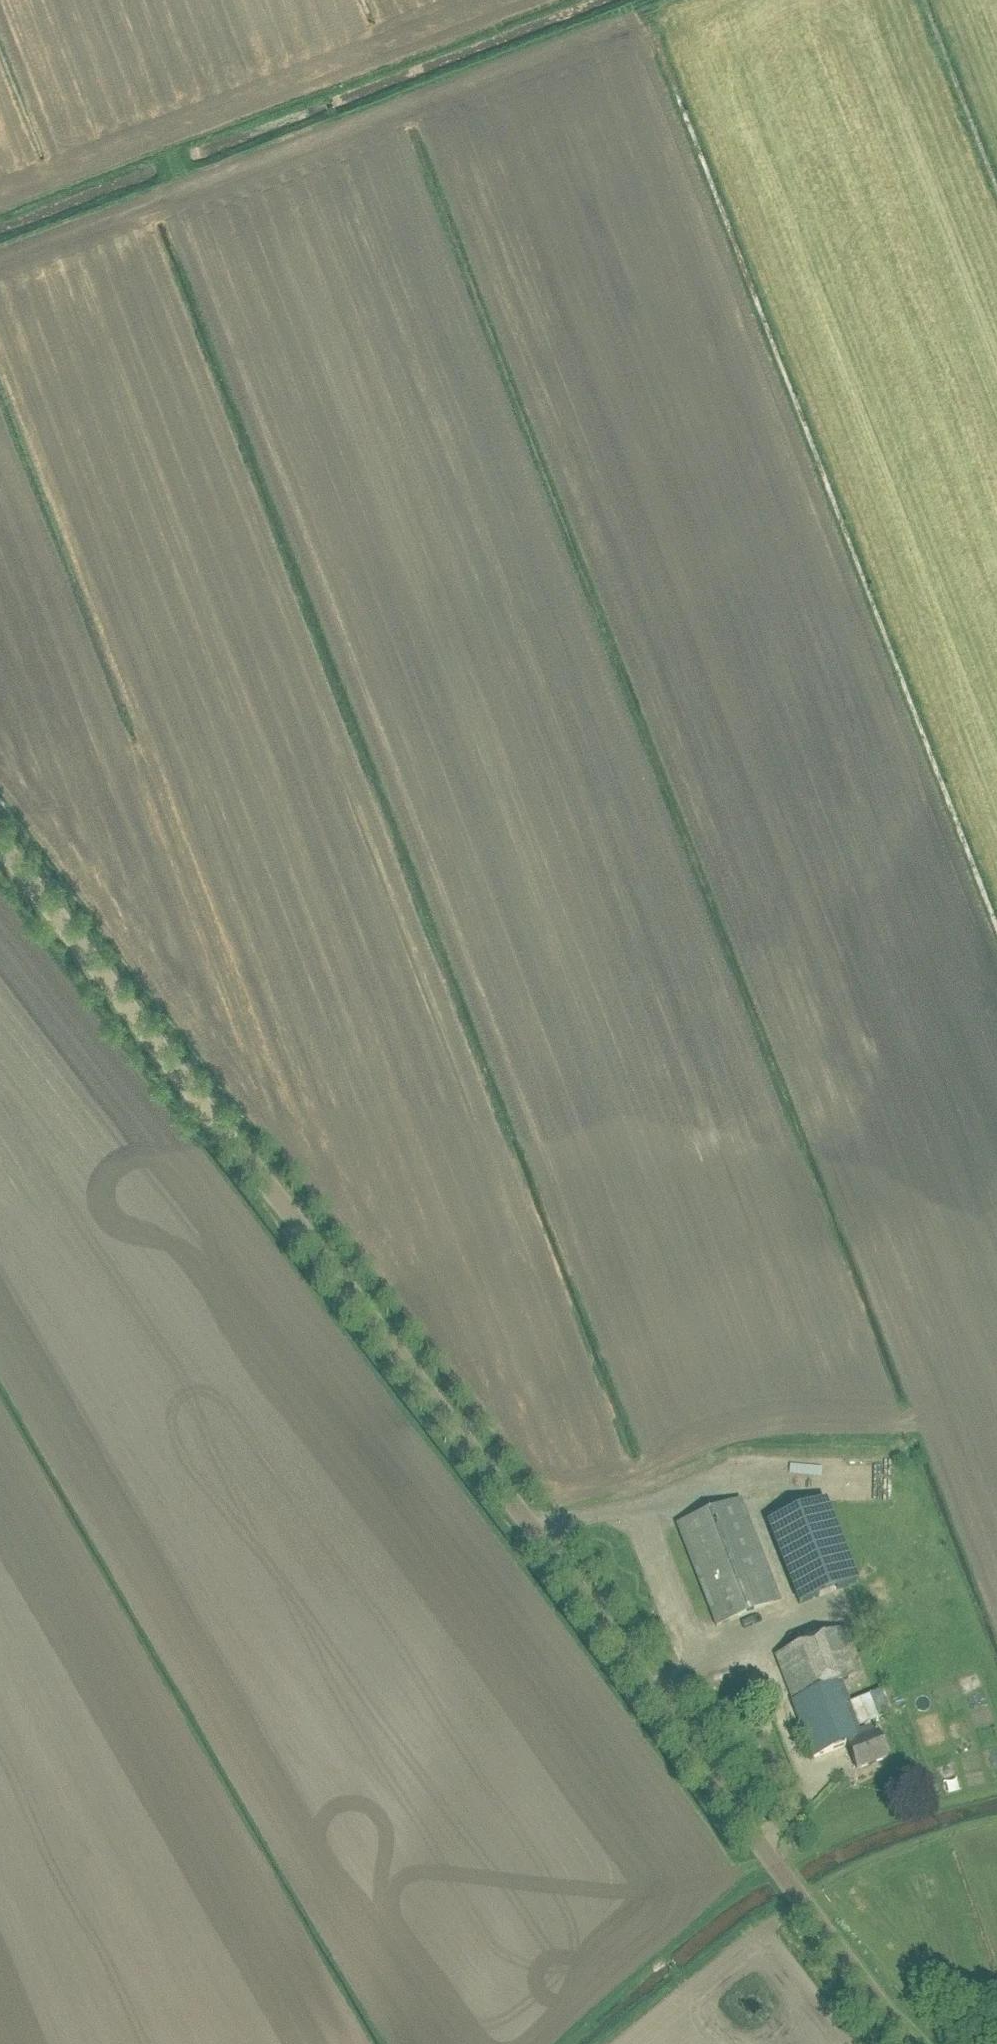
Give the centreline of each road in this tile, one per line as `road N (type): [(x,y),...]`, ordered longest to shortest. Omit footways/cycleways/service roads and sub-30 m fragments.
road 1 (unclassified): [(910,2043),(534,1534),(0,839)]

